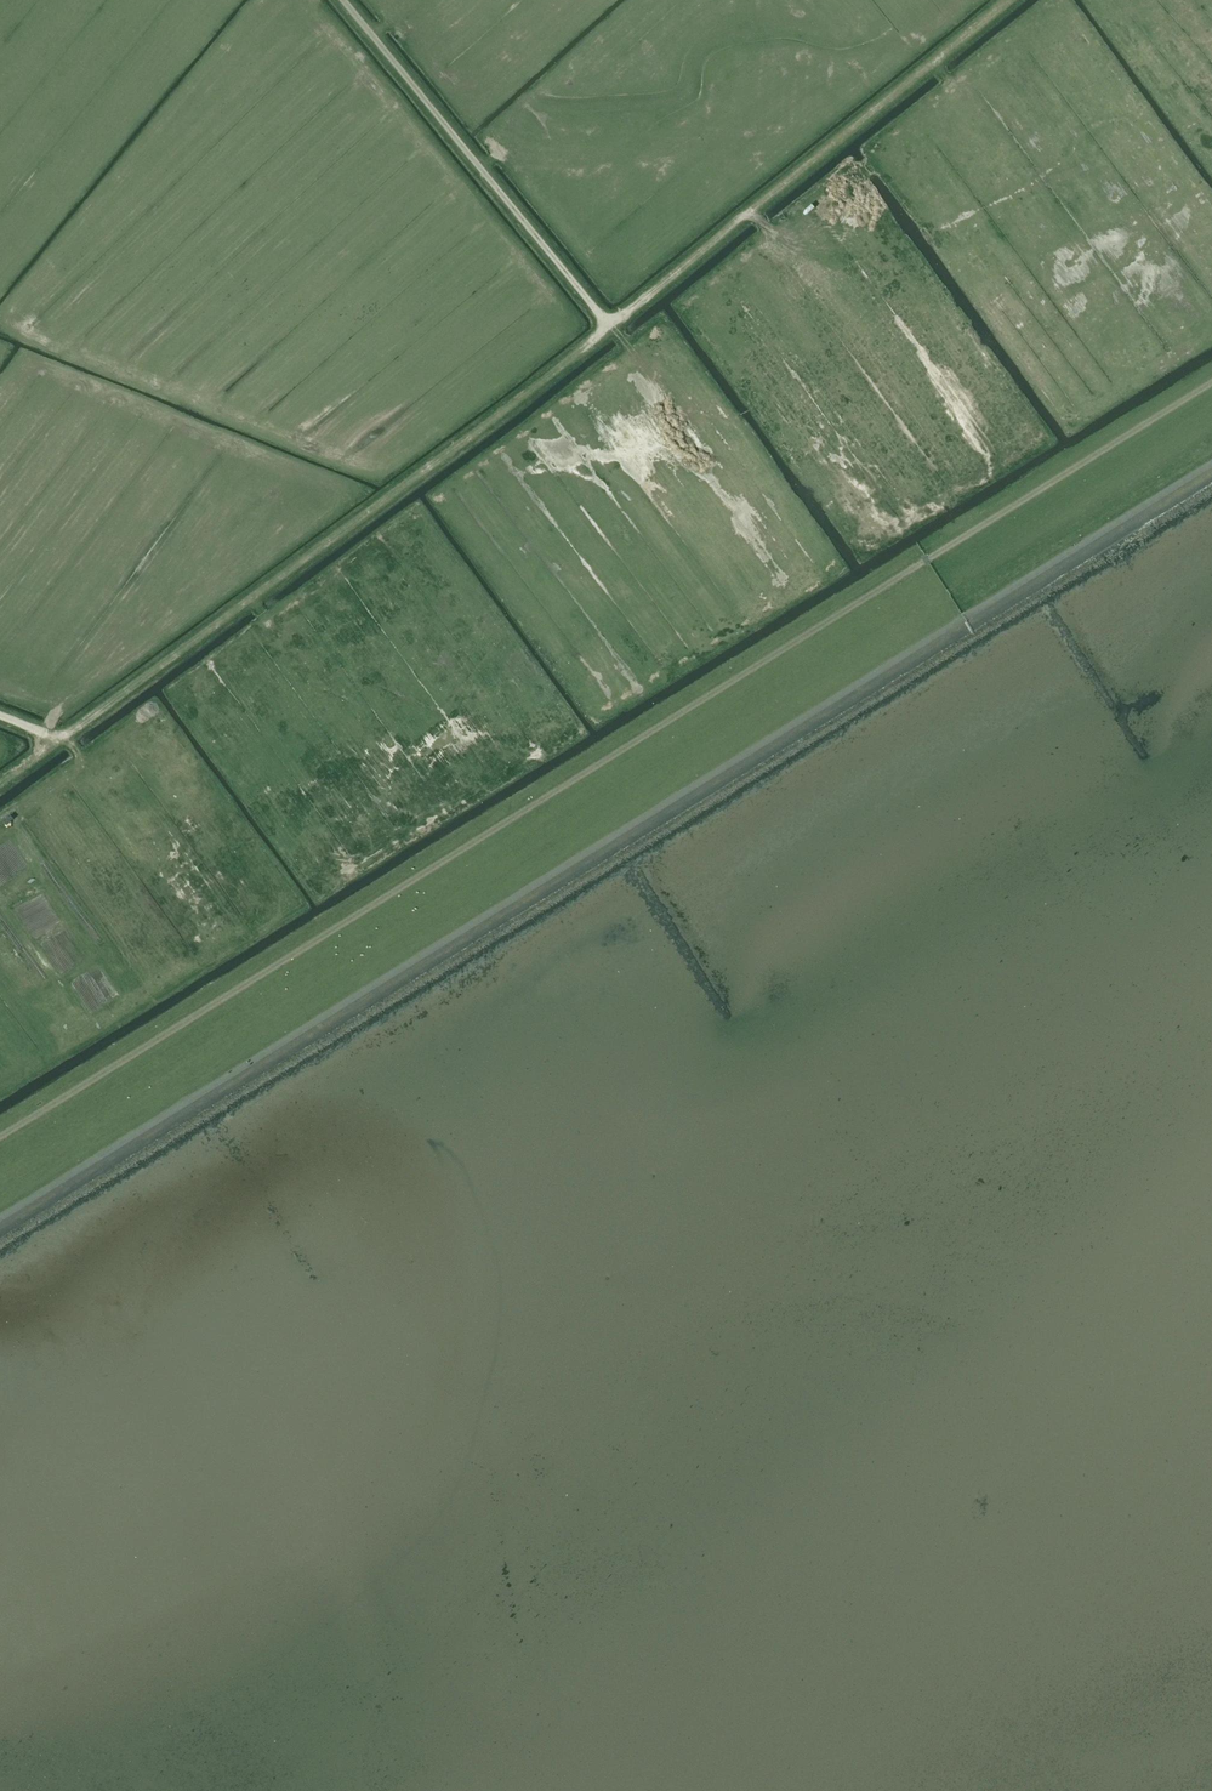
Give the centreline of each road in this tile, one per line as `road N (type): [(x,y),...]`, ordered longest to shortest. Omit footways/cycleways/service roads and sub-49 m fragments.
road 1 (track): [(0,784),(421,480),(1009,0)]
road 2 (unclassified): [(610,326),(344,0)]

